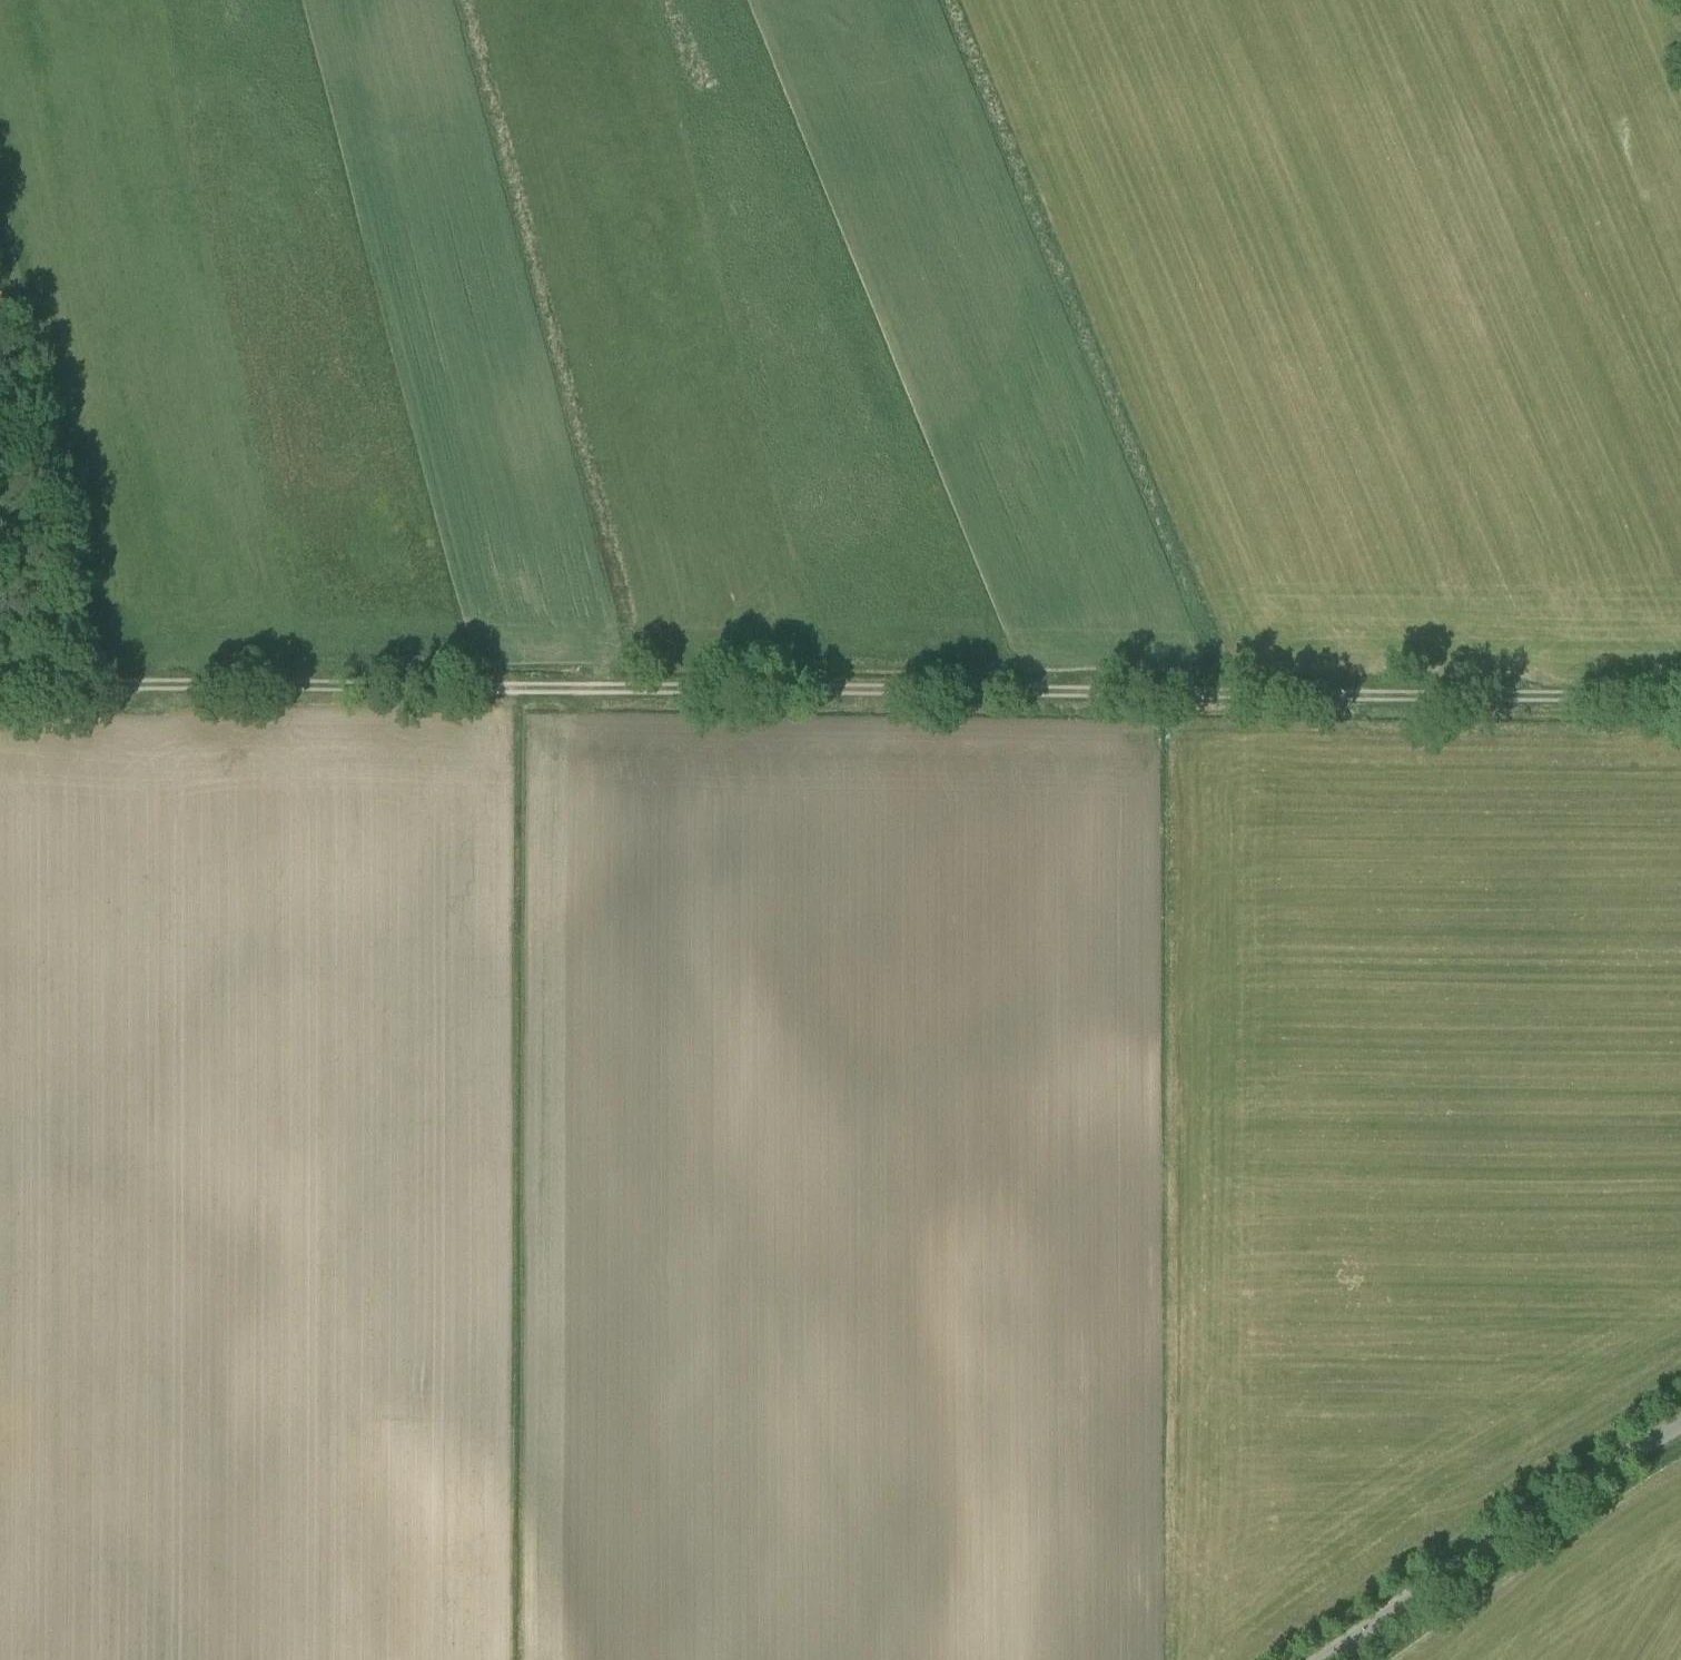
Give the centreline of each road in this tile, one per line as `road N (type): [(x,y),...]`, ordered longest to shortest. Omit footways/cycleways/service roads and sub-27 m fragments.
road 1 (track): [(1680,696),(0,683)]
road 2 (unclassified): [(1323,1659),(1680,1427)]

